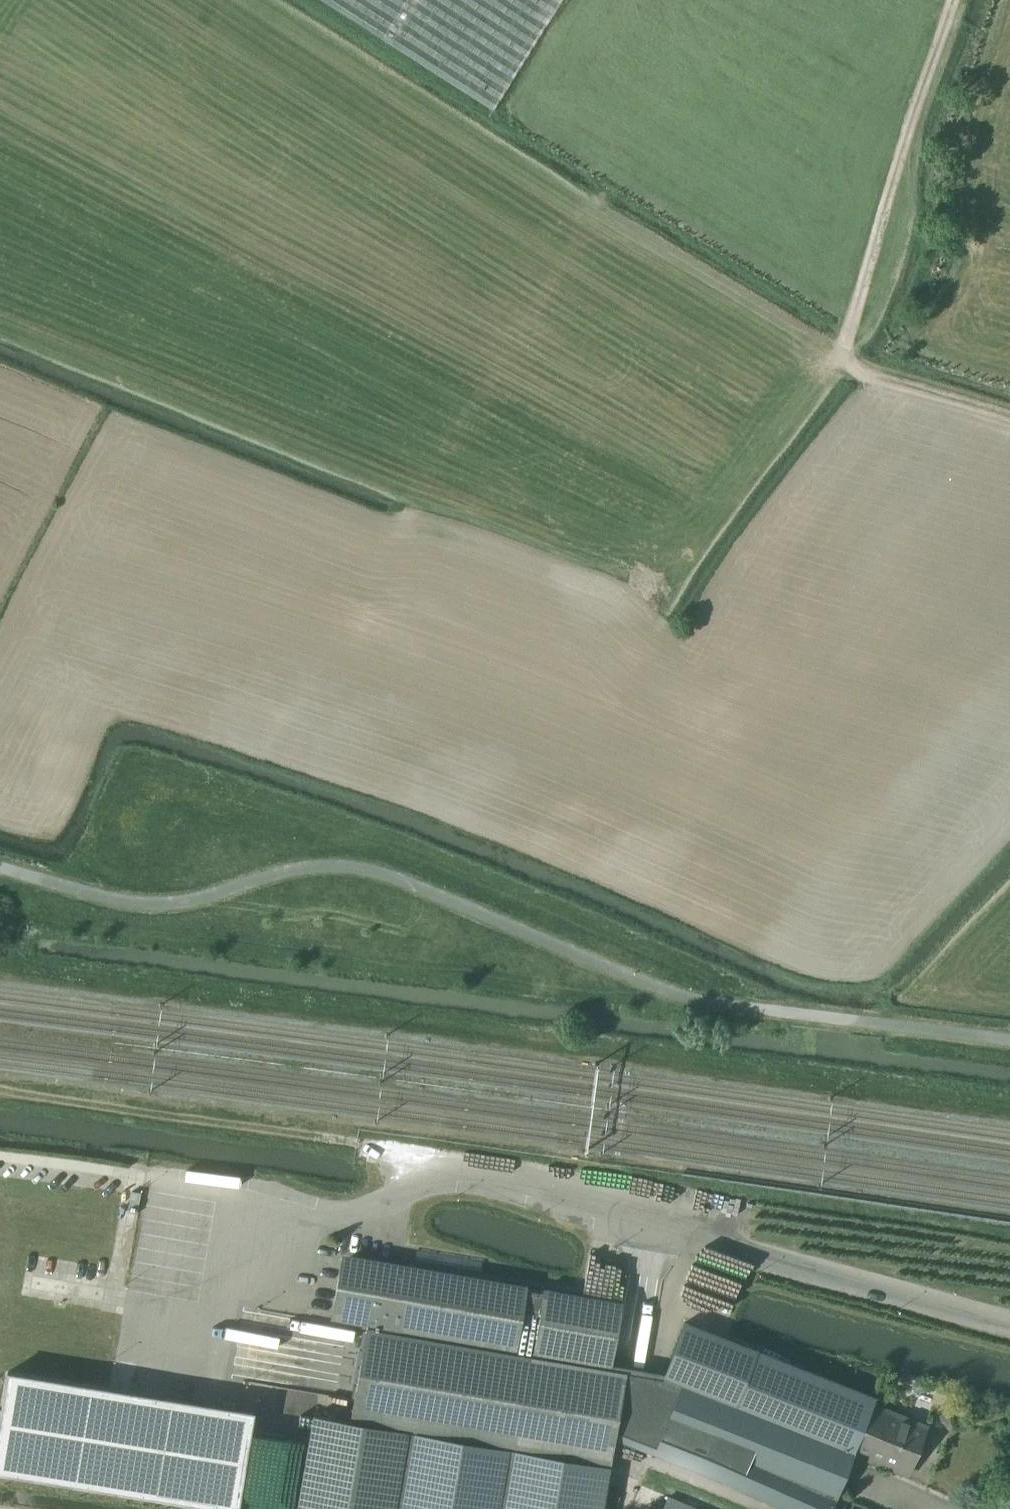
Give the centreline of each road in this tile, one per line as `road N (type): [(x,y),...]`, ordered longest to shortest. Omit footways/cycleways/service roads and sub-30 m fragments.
road 1 (track): [(1009,417),(857,369),(843,348),(951,0)]
road 2 (track): [(325,1218),(141,1175),(0,1157)]

